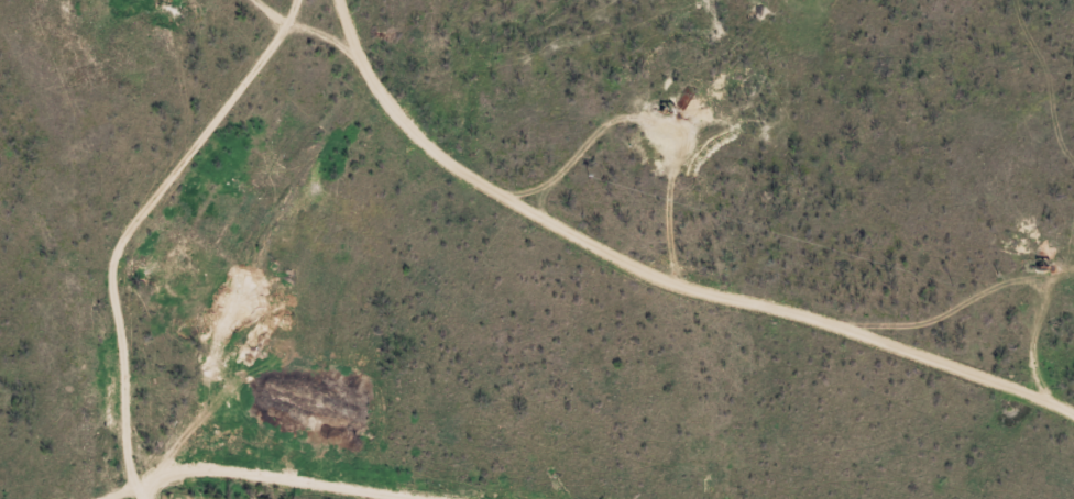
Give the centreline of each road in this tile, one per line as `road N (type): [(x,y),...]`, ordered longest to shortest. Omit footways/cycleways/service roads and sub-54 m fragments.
road 1 (residential): [(352,104),(519,251),(1073,464)]
road 2 (residential): [(327,0),(352,104),(122,424),(114,498)]

